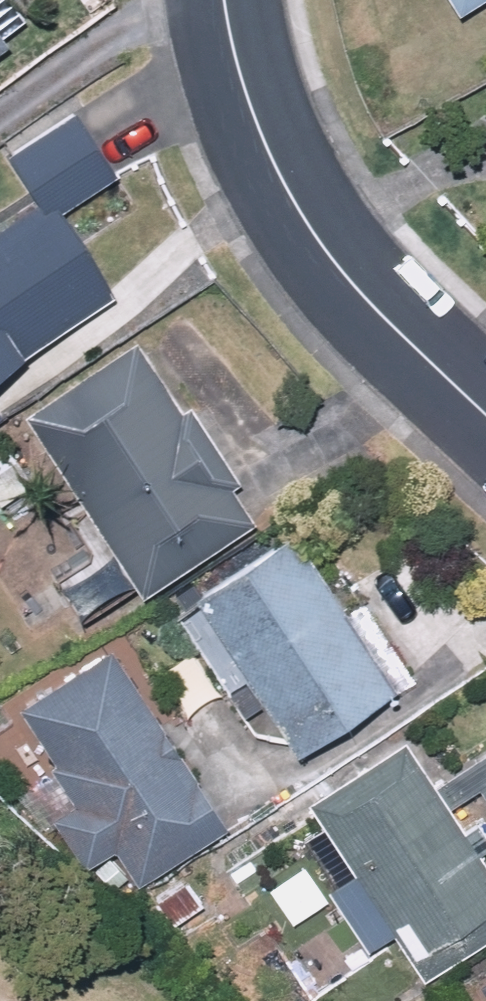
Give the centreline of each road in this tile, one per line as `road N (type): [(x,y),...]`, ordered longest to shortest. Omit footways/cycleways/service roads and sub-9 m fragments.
road 1 (residential): [(485,409),(362,292),(278,178),(222,0)]

